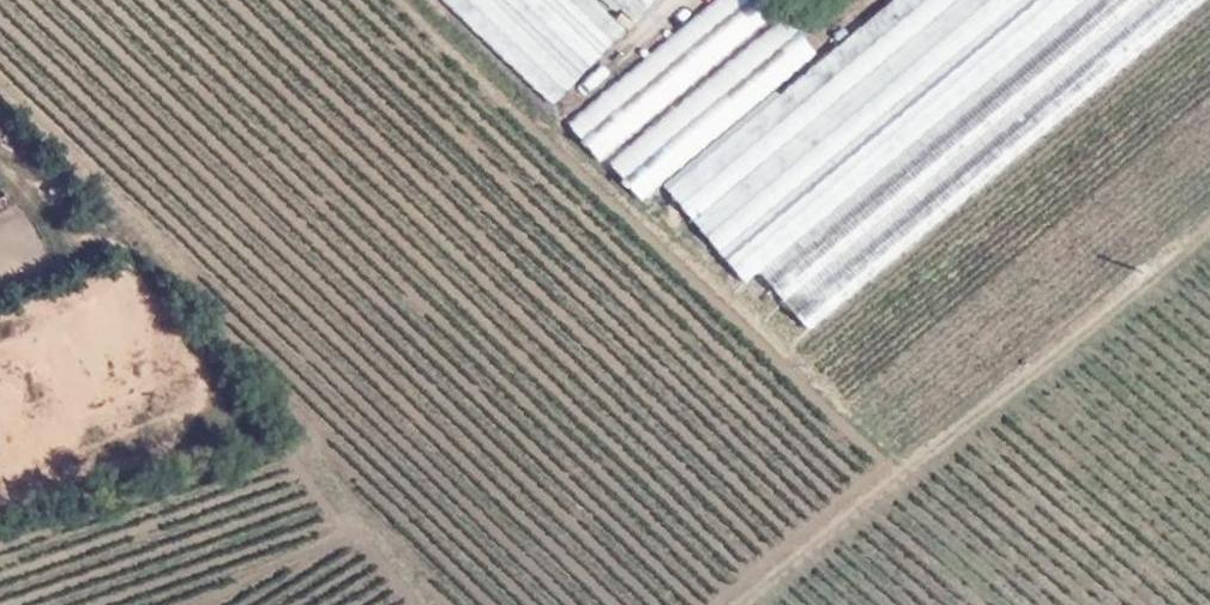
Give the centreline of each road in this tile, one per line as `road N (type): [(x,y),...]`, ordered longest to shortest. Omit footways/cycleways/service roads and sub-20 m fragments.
road 1 (track): [(1209,219),(738,604)]
road 2 (track): [(210,604),(347,524),(424,604)]
road 3 (track): [(769,0),(815,40),(861,0)]

